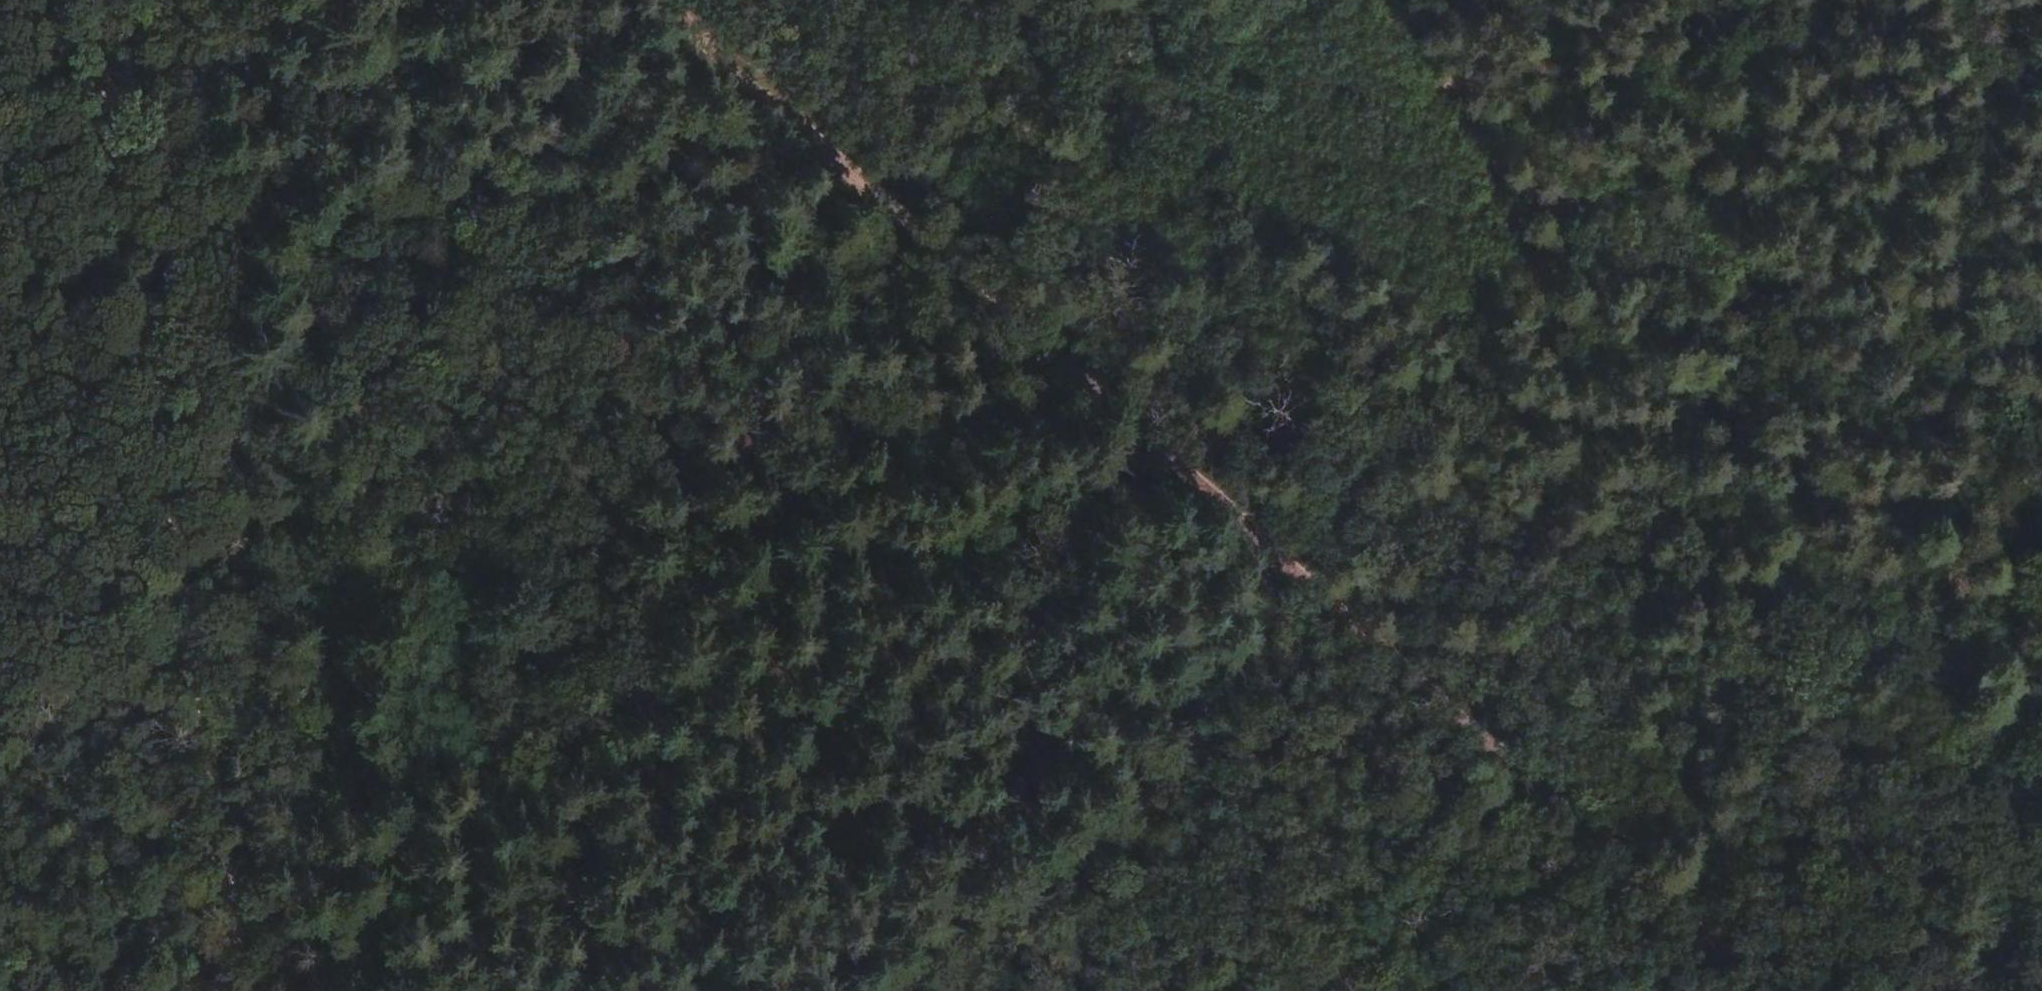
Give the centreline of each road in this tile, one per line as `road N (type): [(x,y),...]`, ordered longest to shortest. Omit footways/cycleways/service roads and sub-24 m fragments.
road 1 (track): [(85,30),(243,990)]

